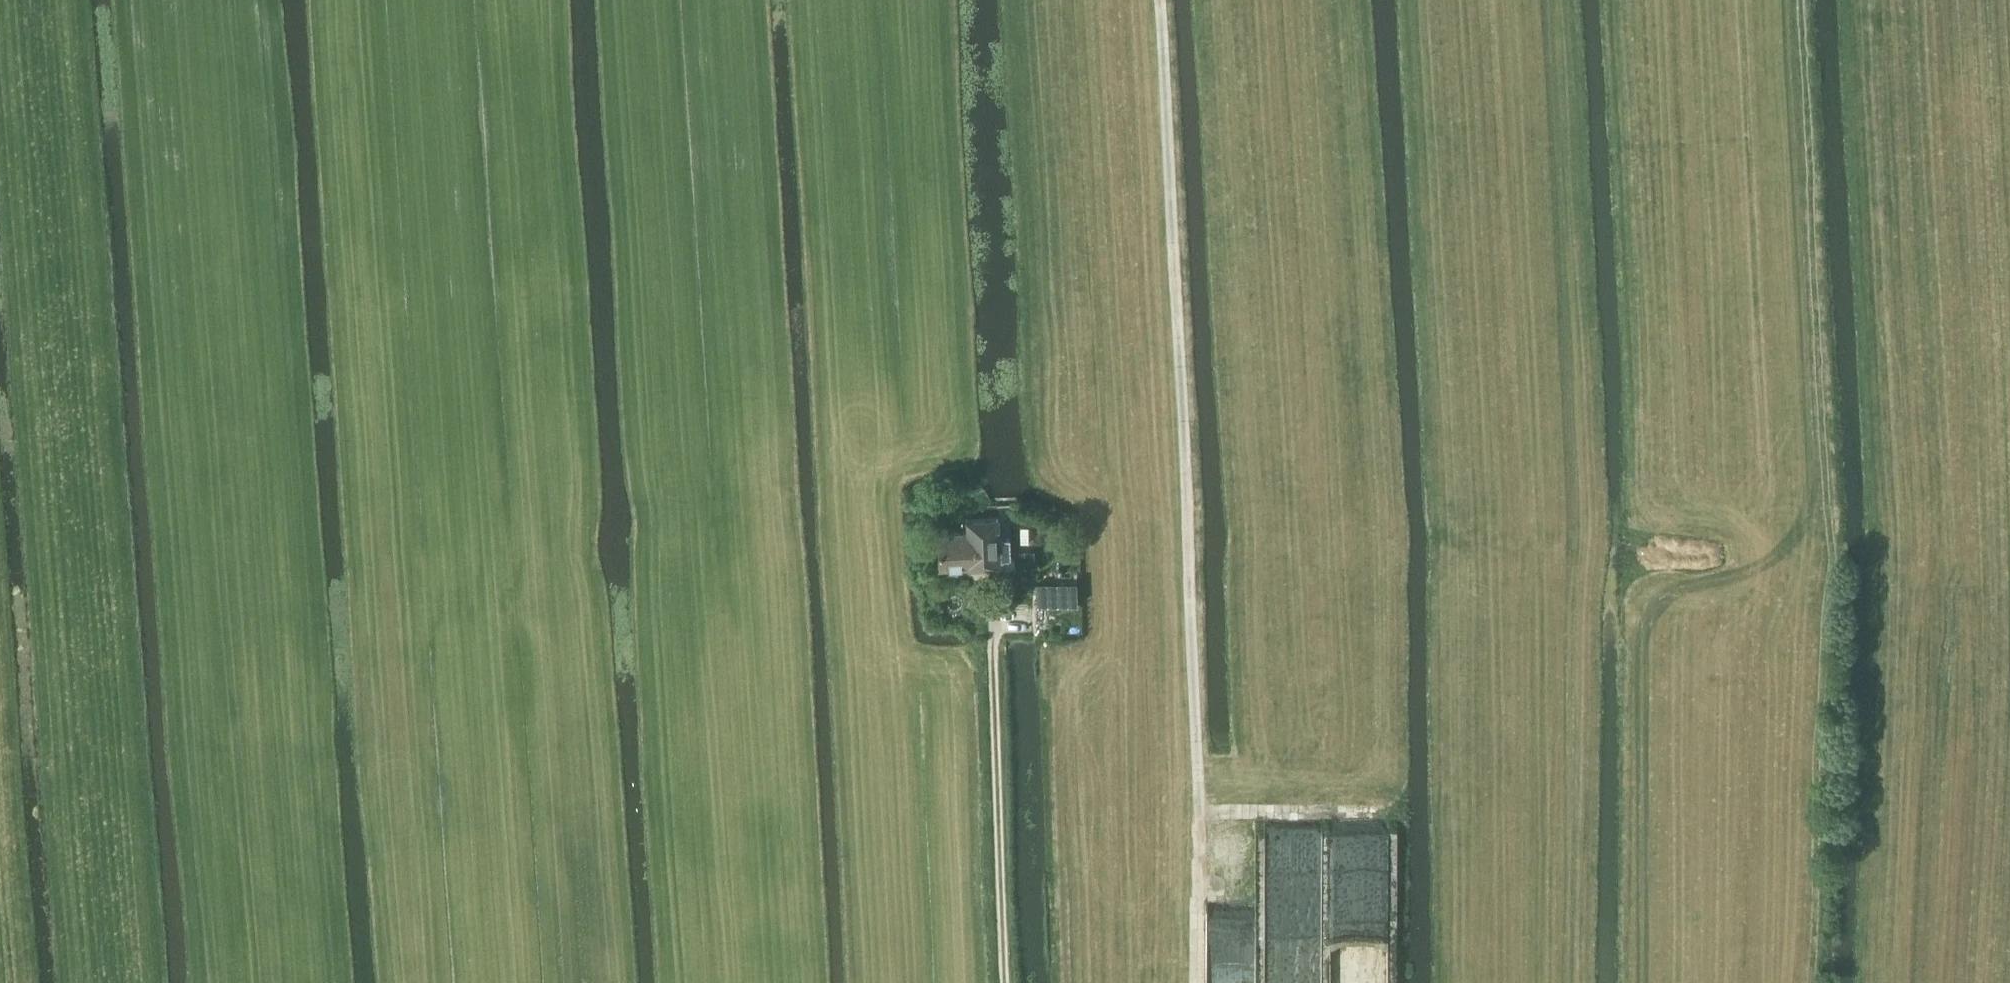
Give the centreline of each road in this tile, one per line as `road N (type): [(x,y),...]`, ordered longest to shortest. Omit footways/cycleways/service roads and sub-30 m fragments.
road 1 (track): [(163,0),(286,982)]
road 2 (track): [(1802,0),(1831,543),(1811,982)]
road 3 (track): [(1201,982),(1189,464),(1159,0)]
road 4 (track): [(1066,675),(1075,982)]

